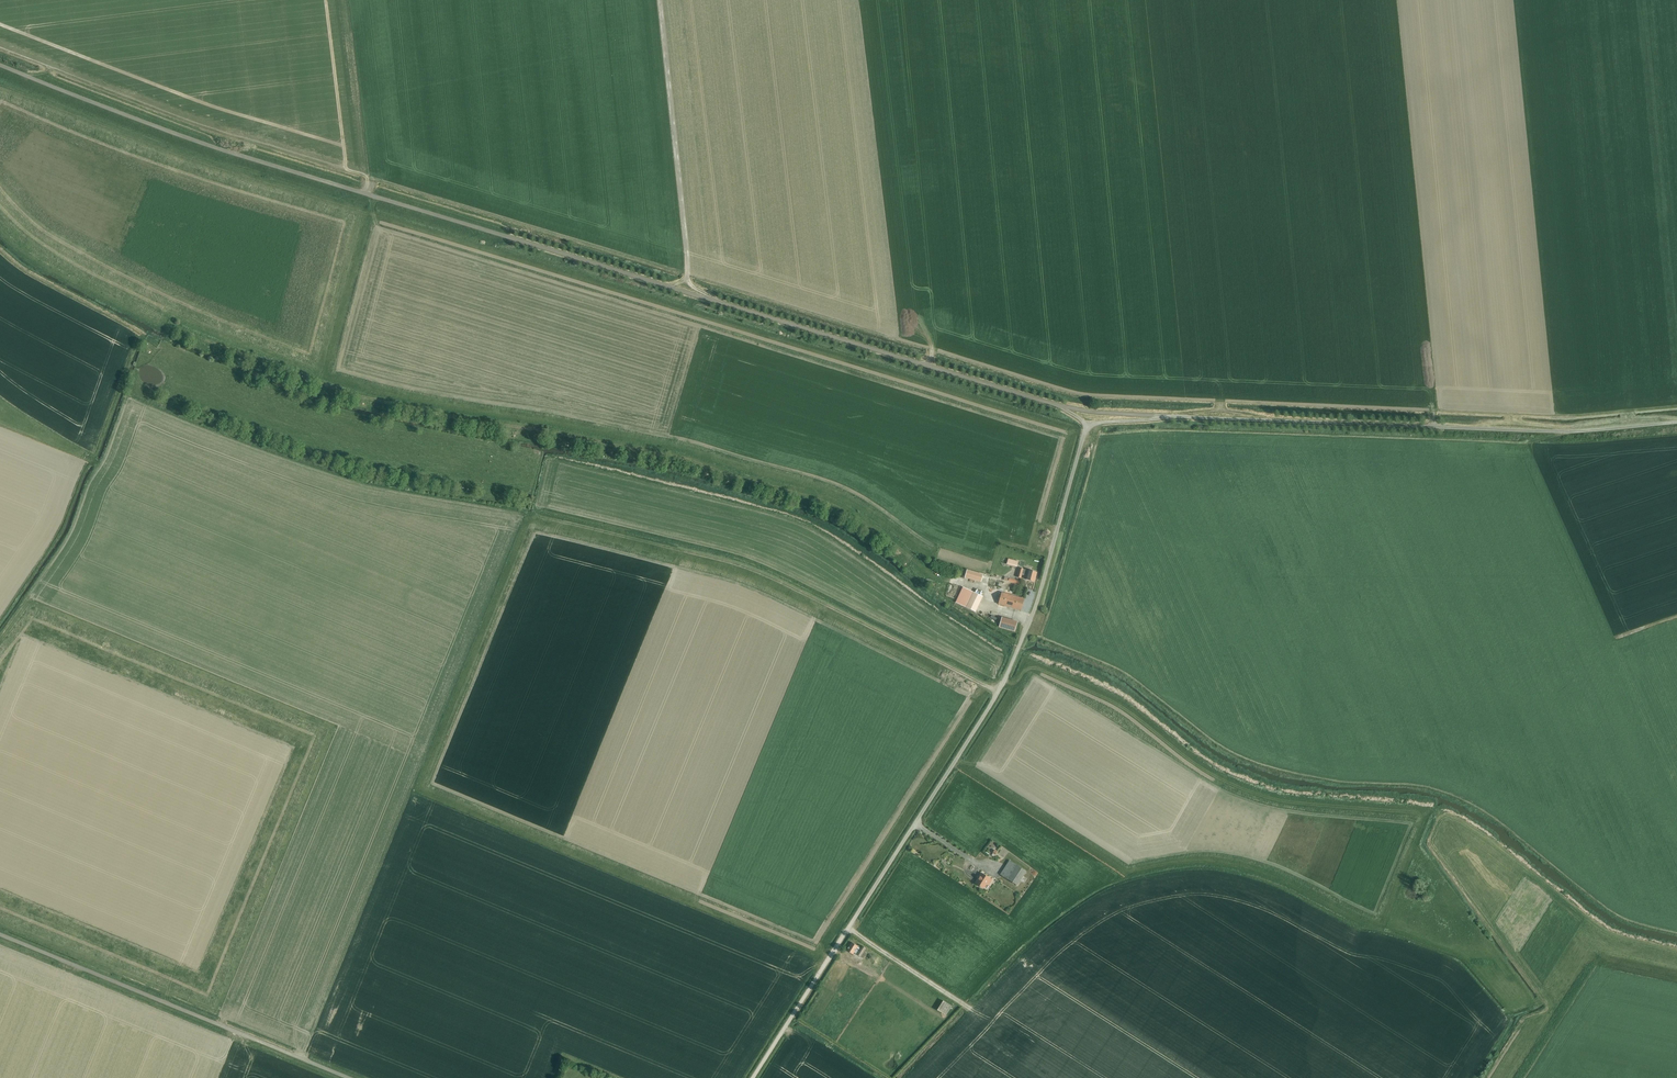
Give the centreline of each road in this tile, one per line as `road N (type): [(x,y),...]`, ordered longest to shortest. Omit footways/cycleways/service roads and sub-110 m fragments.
road 1 (track): [(1164,416),(1065,408),(206,144),(0,64)]
road 2 (unclassified): [(753,1077),(998,690),(1037,600),(1087,425)]
road 3 (unclassified): [(1087,425),(1164,416),(1572,432),(1676,422)]
road 4 (unclassified): [(0,935),(348,1077)]

